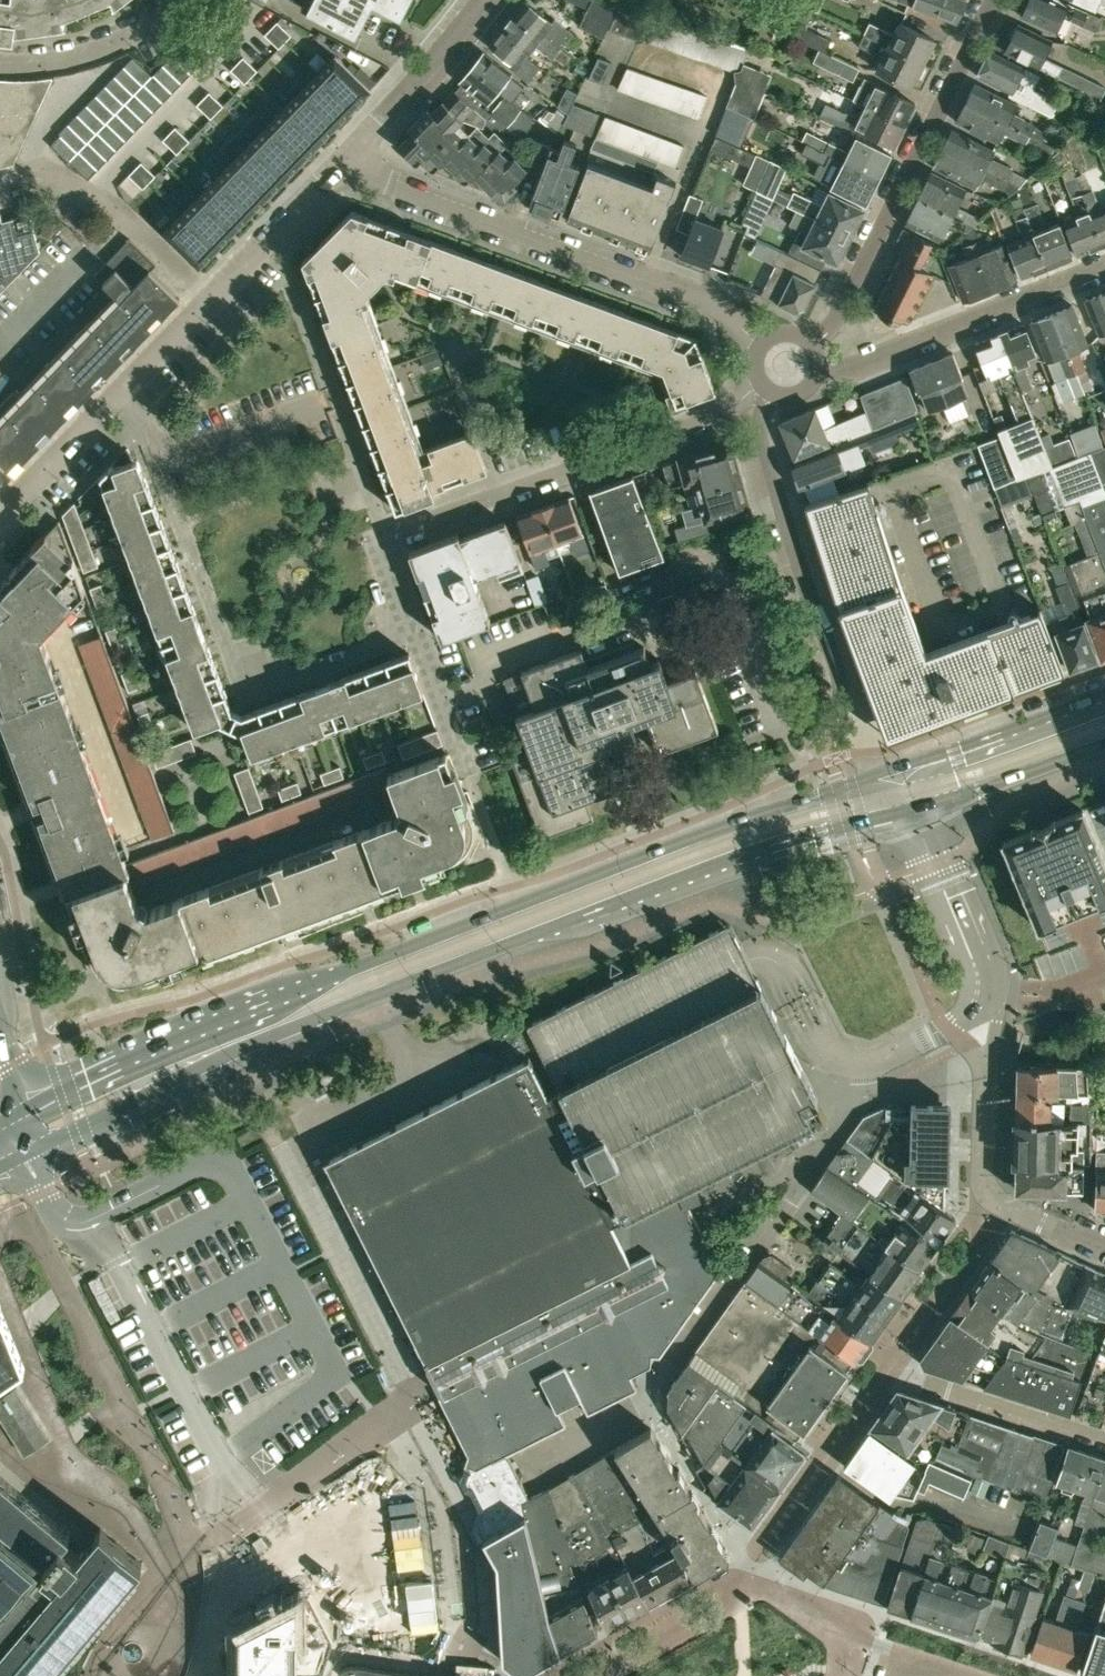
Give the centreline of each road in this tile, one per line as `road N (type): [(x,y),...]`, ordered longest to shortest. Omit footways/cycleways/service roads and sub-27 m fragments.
road 1 (secondary): [(30,1153),(288,1033),(533,936),(741,859),(918,809)]
road 2 (secondary): [(900,766),(359,965),(20,1116)]
road 3 (residential): [(0,521),(351,155)]
road 4 (residential): [(765,345),(718,304),(689,290),(370,173),(351,155)]
road 5 (residential): [(381,529),(725,411),(759,378)]
road 6 (residential): [(990,0),(852,293),(811,346)]
road 7 (residential): [(818,365),(852,368),(1104,267)]
road 8 (residential): [(470,776),(381,529)]
road 9 (unclassified): [(39,1183),(55,1212),(71,1222),(207,1163),(232,1168),(249,1199)]
road 10 (residential): [(776,395),(762,420),(771,467),(827,639)]
road 11 (residential): [(1104,1249),(989,1192),(986,1088)]
road 12 (residential): [(885,1369),(1104,1440)]
road 13 (secondary): [(1104,693),(900,766)]
road 14 (residential): [(351,155),(484,0)]
road 15 (secondary): [(918,809),(1104,745)]
road 16 (residential): [(0,65),(97,51),(135,34),(175,0)]
road 17 (unclassified): [(993,1008),(941,862)]

